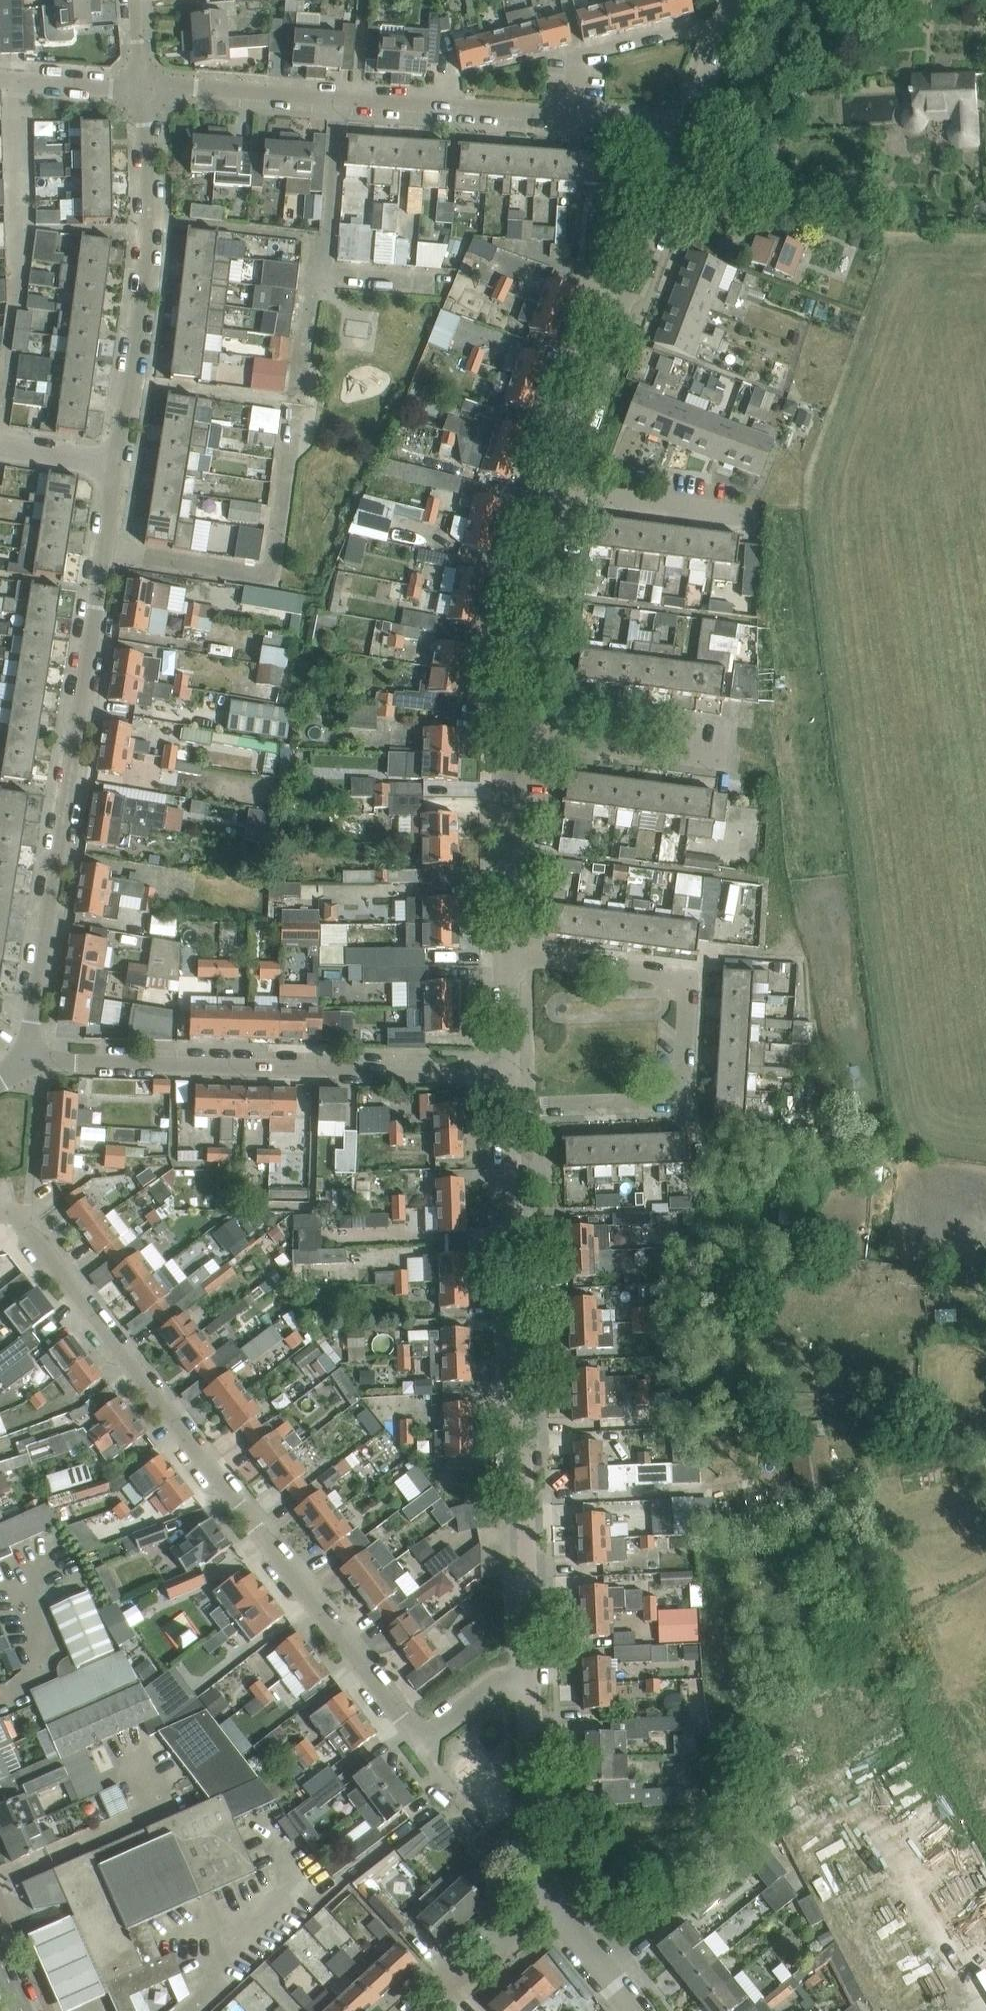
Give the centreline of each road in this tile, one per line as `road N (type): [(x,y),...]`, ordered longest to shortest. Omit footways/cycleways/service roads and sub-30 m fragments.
road 1 (residential): [(421,1741),(21,1221),(0,1214)]
road 2 (residential): [(534,1682),(514,1105)]
road 3 (residential): [(30,1062),(104,551)]
road 4 (residential): [(514,1067),(30,1062)]
road 5 (residential): [(104,551),(271,577),(288,522),(328,274)]
road 6 (residential): [(514,1105),(672,1097),(683,1076),(687,1003),(684,980),(662,973),(511,956)]
road 7 (residential): [(118,462),(146,230),(141,87)]
road 8 (residential): [(572,451),(690,123)]
road 9 (residential): [(517,716),(572,451)]
road 10 (residential): [(511,956),(517,716)]
road 11 (residential): [(572,114),(338,97)]
road 12 (residential): [(543,1892),(534,1682)]
road 13 (residential): [(725,738),(517,716)]
road 14 (residential): [(572,114),(576,59),(672,33),(719,42)]
road 15 (residential): [(338,97),(141,87)]
road 16 (residential): [(745,496),(572,451)]
road 17 (residential): [(328,274),(338,97)]
road 18 (residential): [(416,2010),(543,1892)]
road 19 (residential): [(635,2010),(543,1892)]
road 20 (residential): [(141,87),(0,78)]
road 21 (residential): [(421,1741),(504,1683),(534,1682)]

